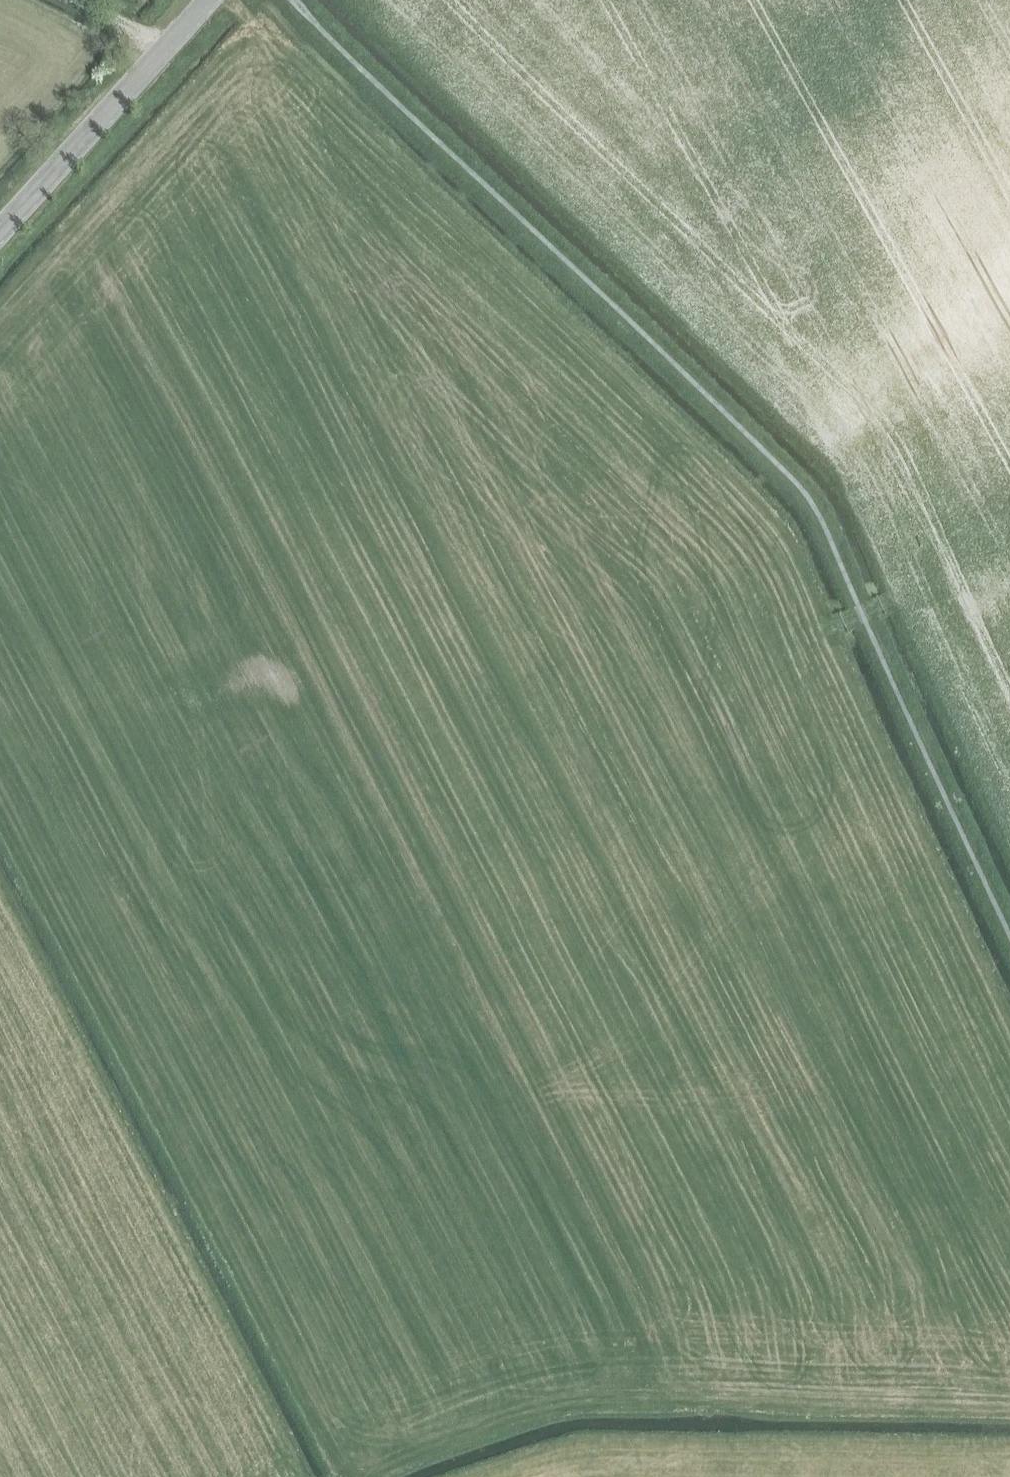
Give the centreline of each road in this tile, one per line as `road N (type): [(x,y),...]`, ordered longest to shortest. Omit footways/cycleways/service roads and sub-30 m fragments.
road 1 (tertiary): [(0,231),(207,0)]

